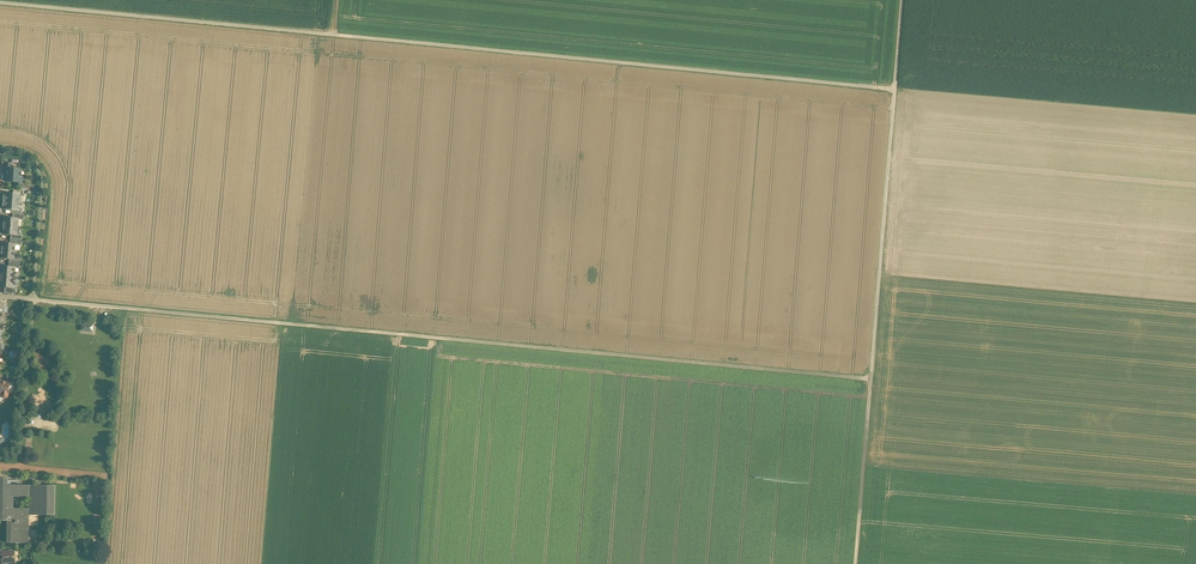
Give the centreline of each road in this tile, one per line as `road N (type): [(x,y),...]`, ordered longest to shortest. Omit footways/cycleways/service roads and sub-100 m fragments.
road 1 (unclassified): [(898,89),(0,3)]
road 2 (unclassified): [(34,300),(873,380)]
road 3 (unclassified): [(898,89),(873,380)]
road 4 (unclassified): [(873,380),(858,563)]

